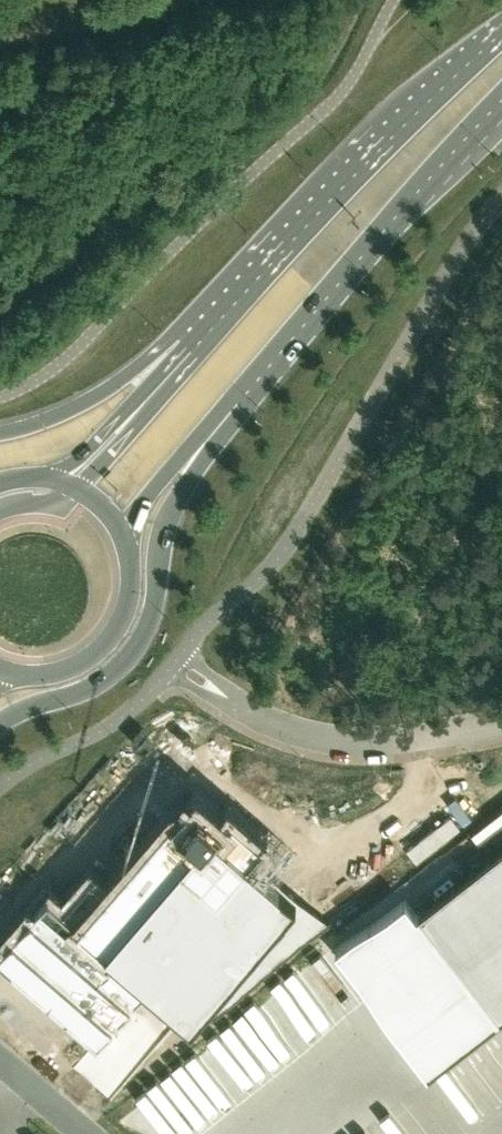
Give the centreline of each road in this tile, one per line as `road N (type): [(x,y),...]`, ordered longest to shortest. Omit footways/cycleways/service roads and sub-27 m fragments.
road 1 (primary): [(0,722),(97,686),(129,659),(156,598),(168,517),(236,423),(238,403)]
road 2 (primary): [(501,35),(206,322)]
road 3 (primary): [(238,403),(501,110)]
road 4 (unclassified): [(174,662),(264,722),(319,743),(373,746),(501,724)]
road 5 (primary): [(206,322),(78,407),(0,435)]
road 6 (primary): [(206,322),(97,443),(47,479)]
road 7 (primary): [(206,322),(191,366),(78,490)]
road 8 (primary): [(14,675),(67,671),(110,640),(131,592),(125,539)]
road 9 (primary): [(125,539),(178,459),(217,414),(238,403)]

